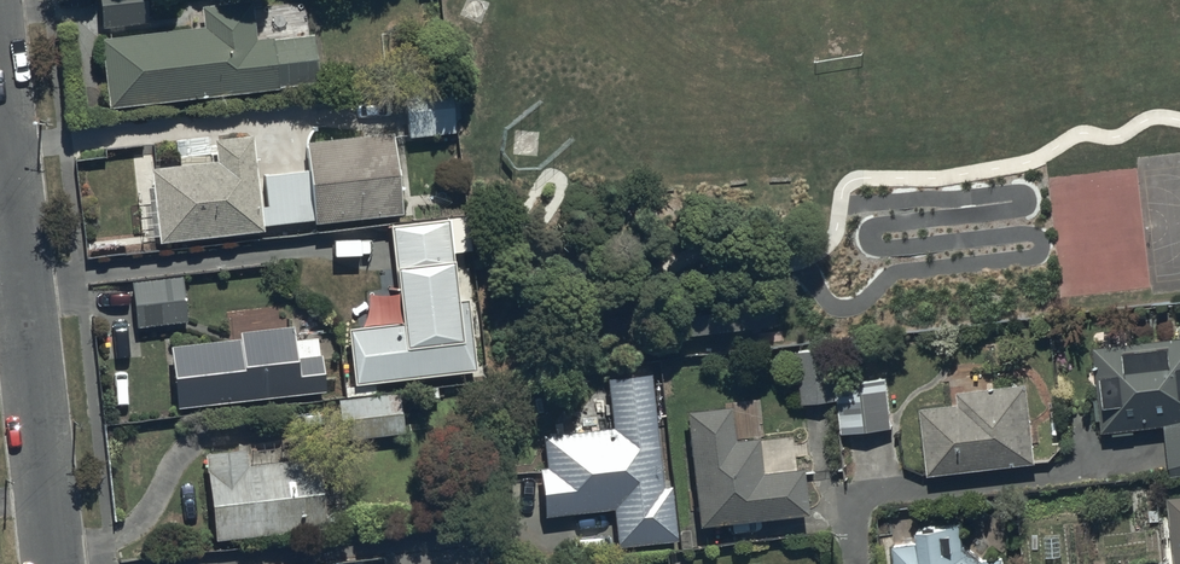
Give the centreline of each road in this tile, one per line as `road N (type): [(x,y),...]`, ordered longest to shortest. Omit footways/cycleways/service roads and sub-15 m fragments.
road 1 (residential): [(0,57),(59,563)]

